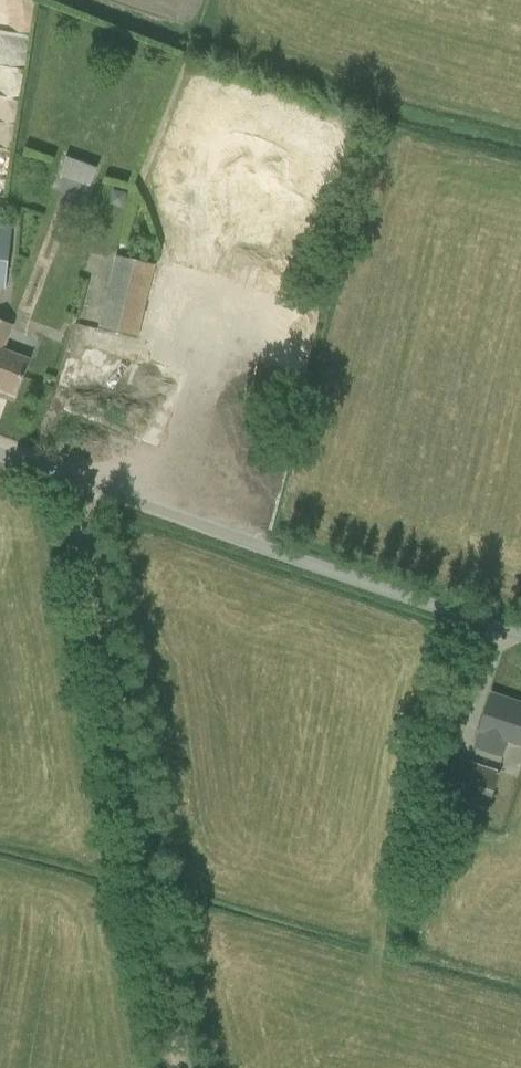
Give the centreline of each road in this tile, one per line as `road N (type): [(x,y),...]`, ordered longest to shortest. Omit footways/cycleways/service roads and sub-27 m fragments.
road 1 (track): [(87,485),(81,507),(176,1067)]
road 2 (unclassified): [(520,638),(0,455)]

